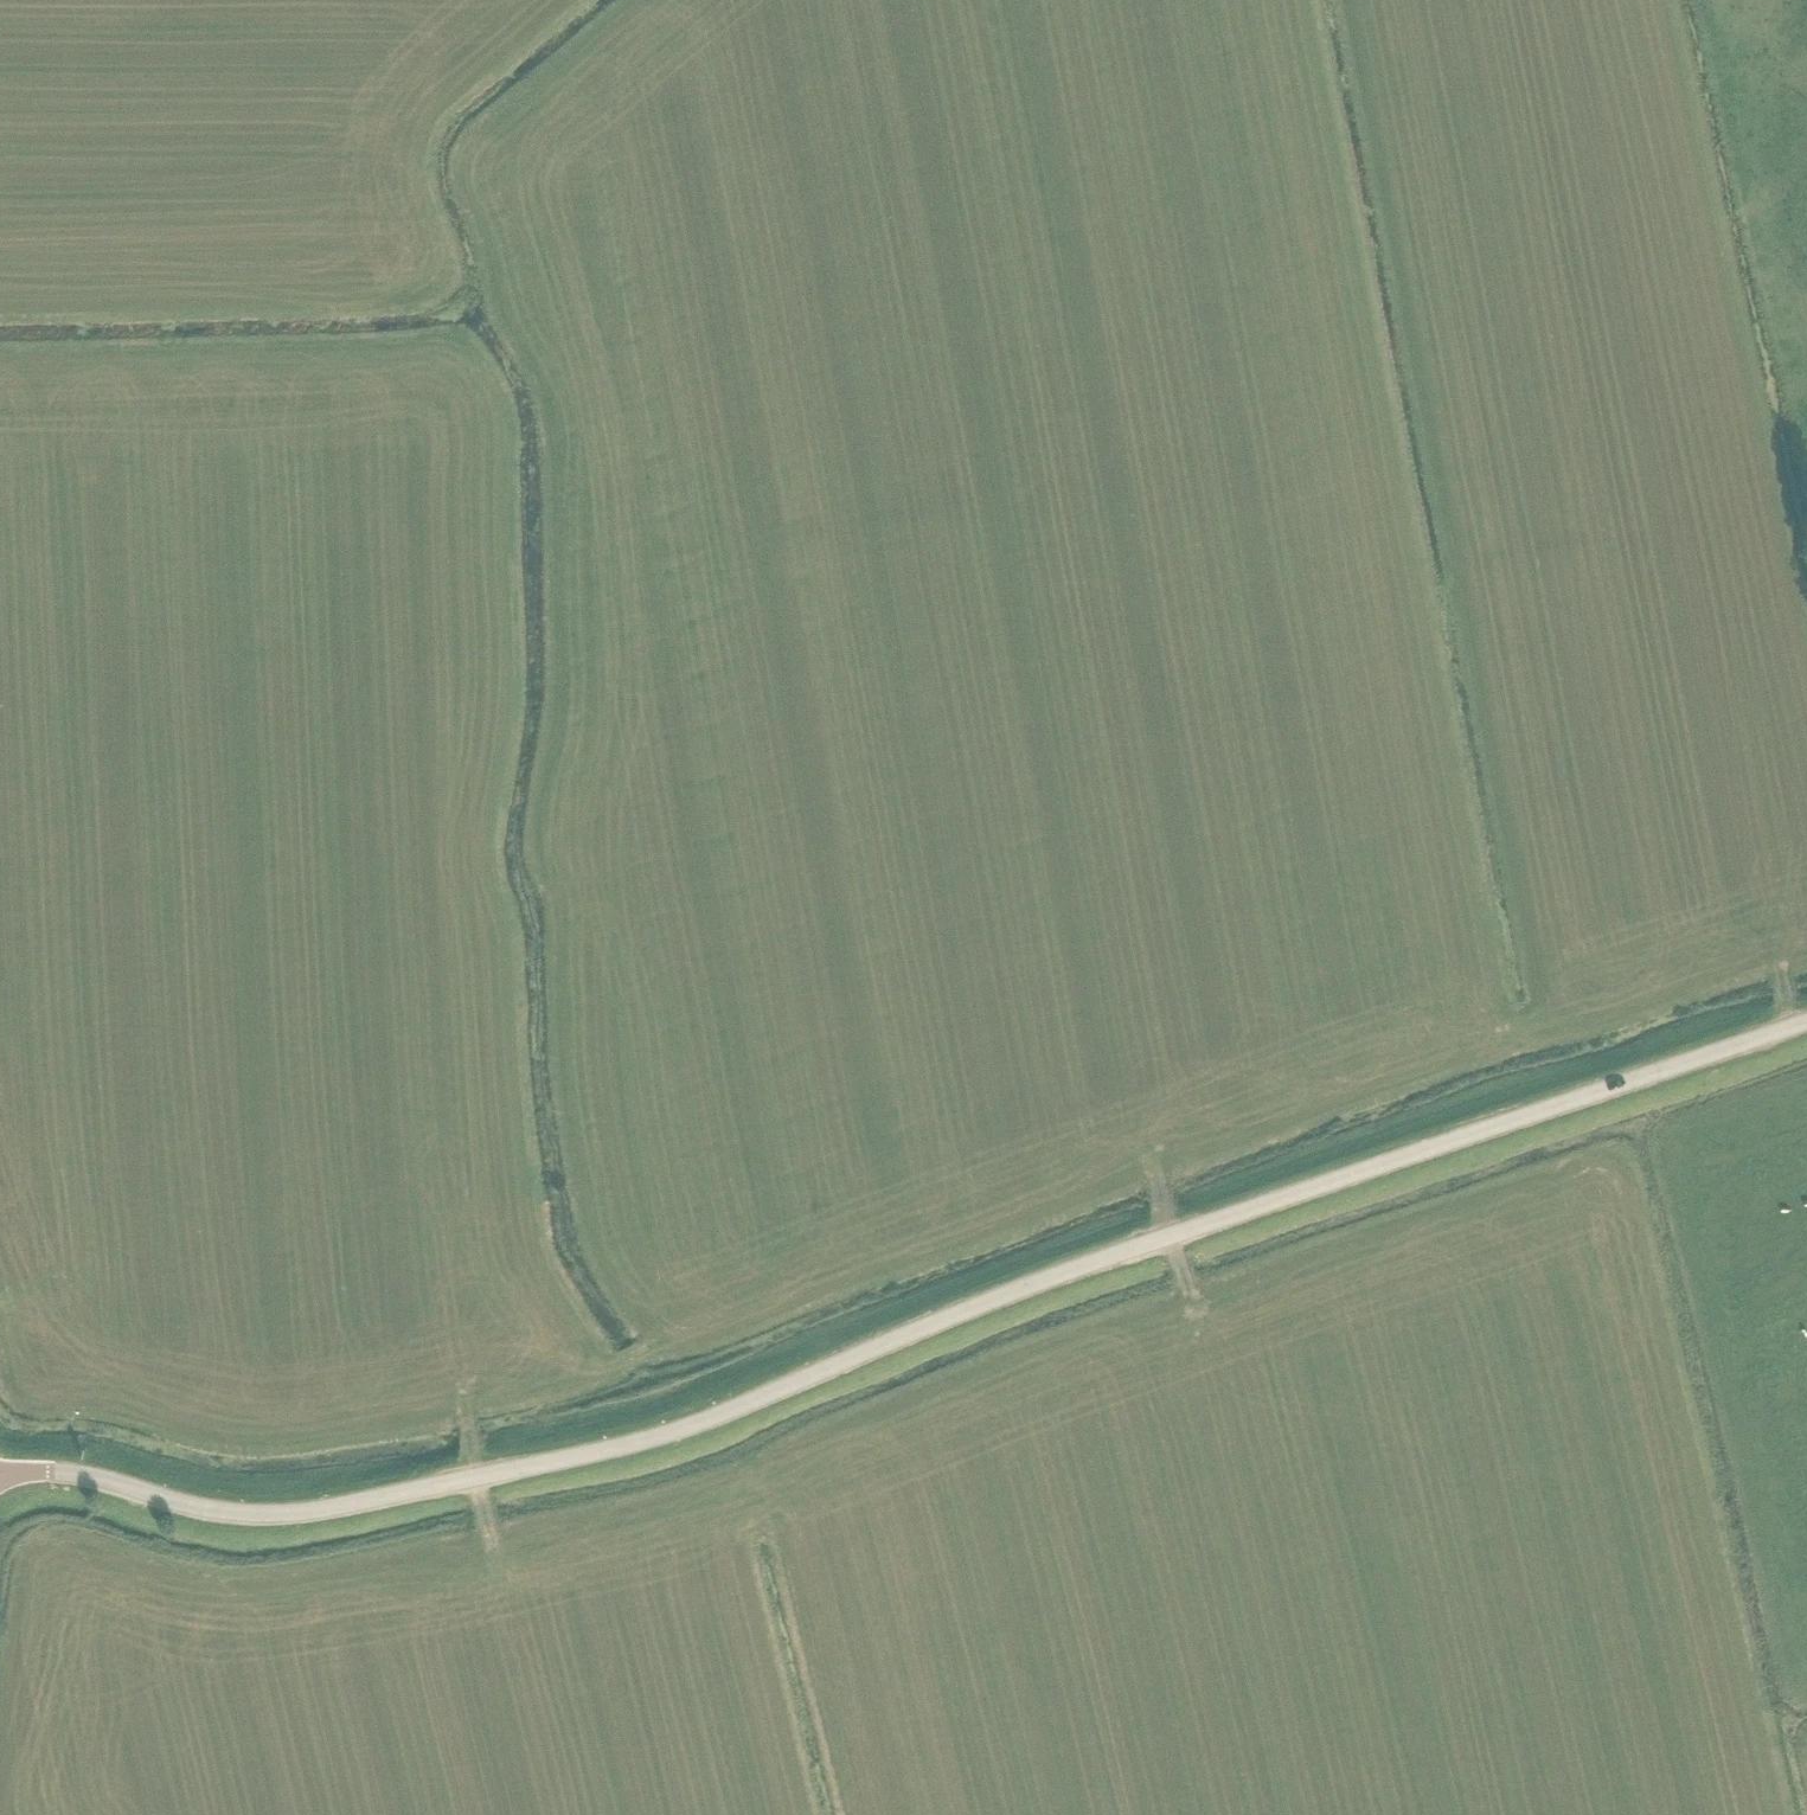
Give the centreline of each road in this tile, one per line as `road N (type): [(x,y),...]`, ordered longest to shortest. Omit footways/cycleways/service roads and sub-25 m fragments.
road 1 (tertiary): [(0,1477),(82,1475),(192,1506),(277,1514),(605,1451),(717,1416),(1076,1268),(1806,1021)]

